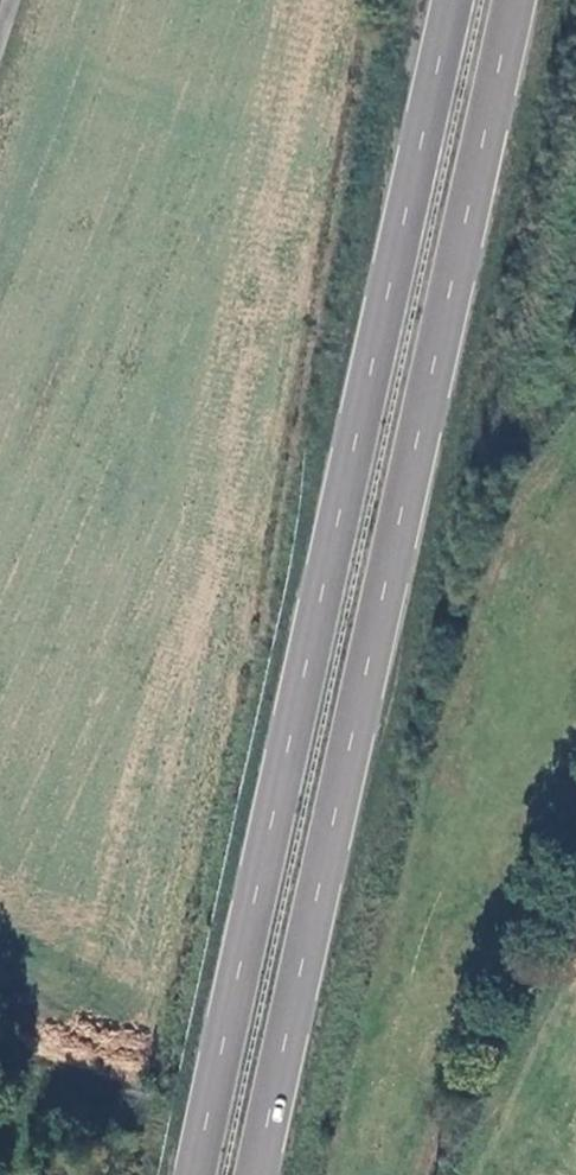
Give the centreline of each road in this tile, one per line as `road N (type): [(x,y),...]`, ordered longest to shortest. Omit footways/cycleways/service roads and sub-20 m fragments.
road 1 (trunk): [(262,1174),(523,0)]
road 2 (trunk): [(461,0),(202,1174)]

